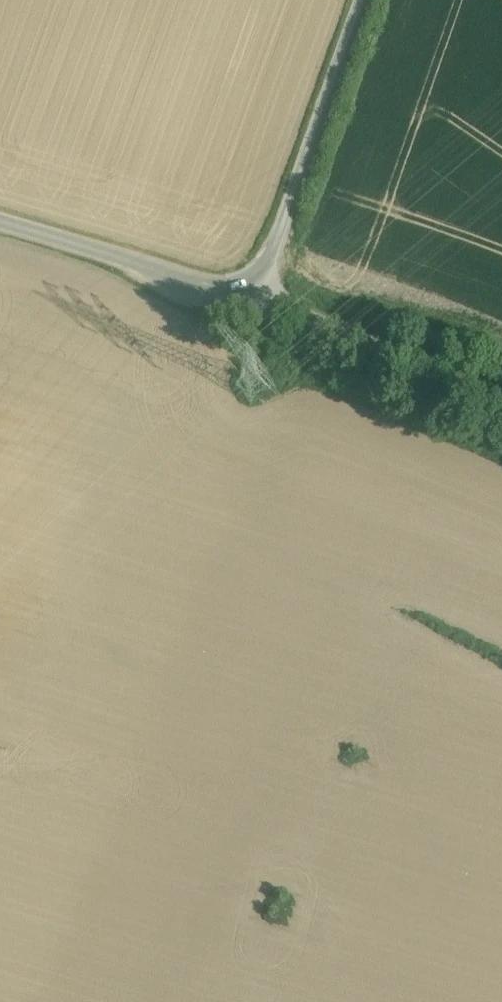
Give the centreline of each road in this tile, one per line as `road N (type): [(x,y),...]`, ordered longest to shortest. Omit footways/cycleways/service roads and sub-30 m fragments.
road 1 (unclassified): [(501,407),(255,298),(0,226)]
road 2 (track): [(362,0),(255,298)]

